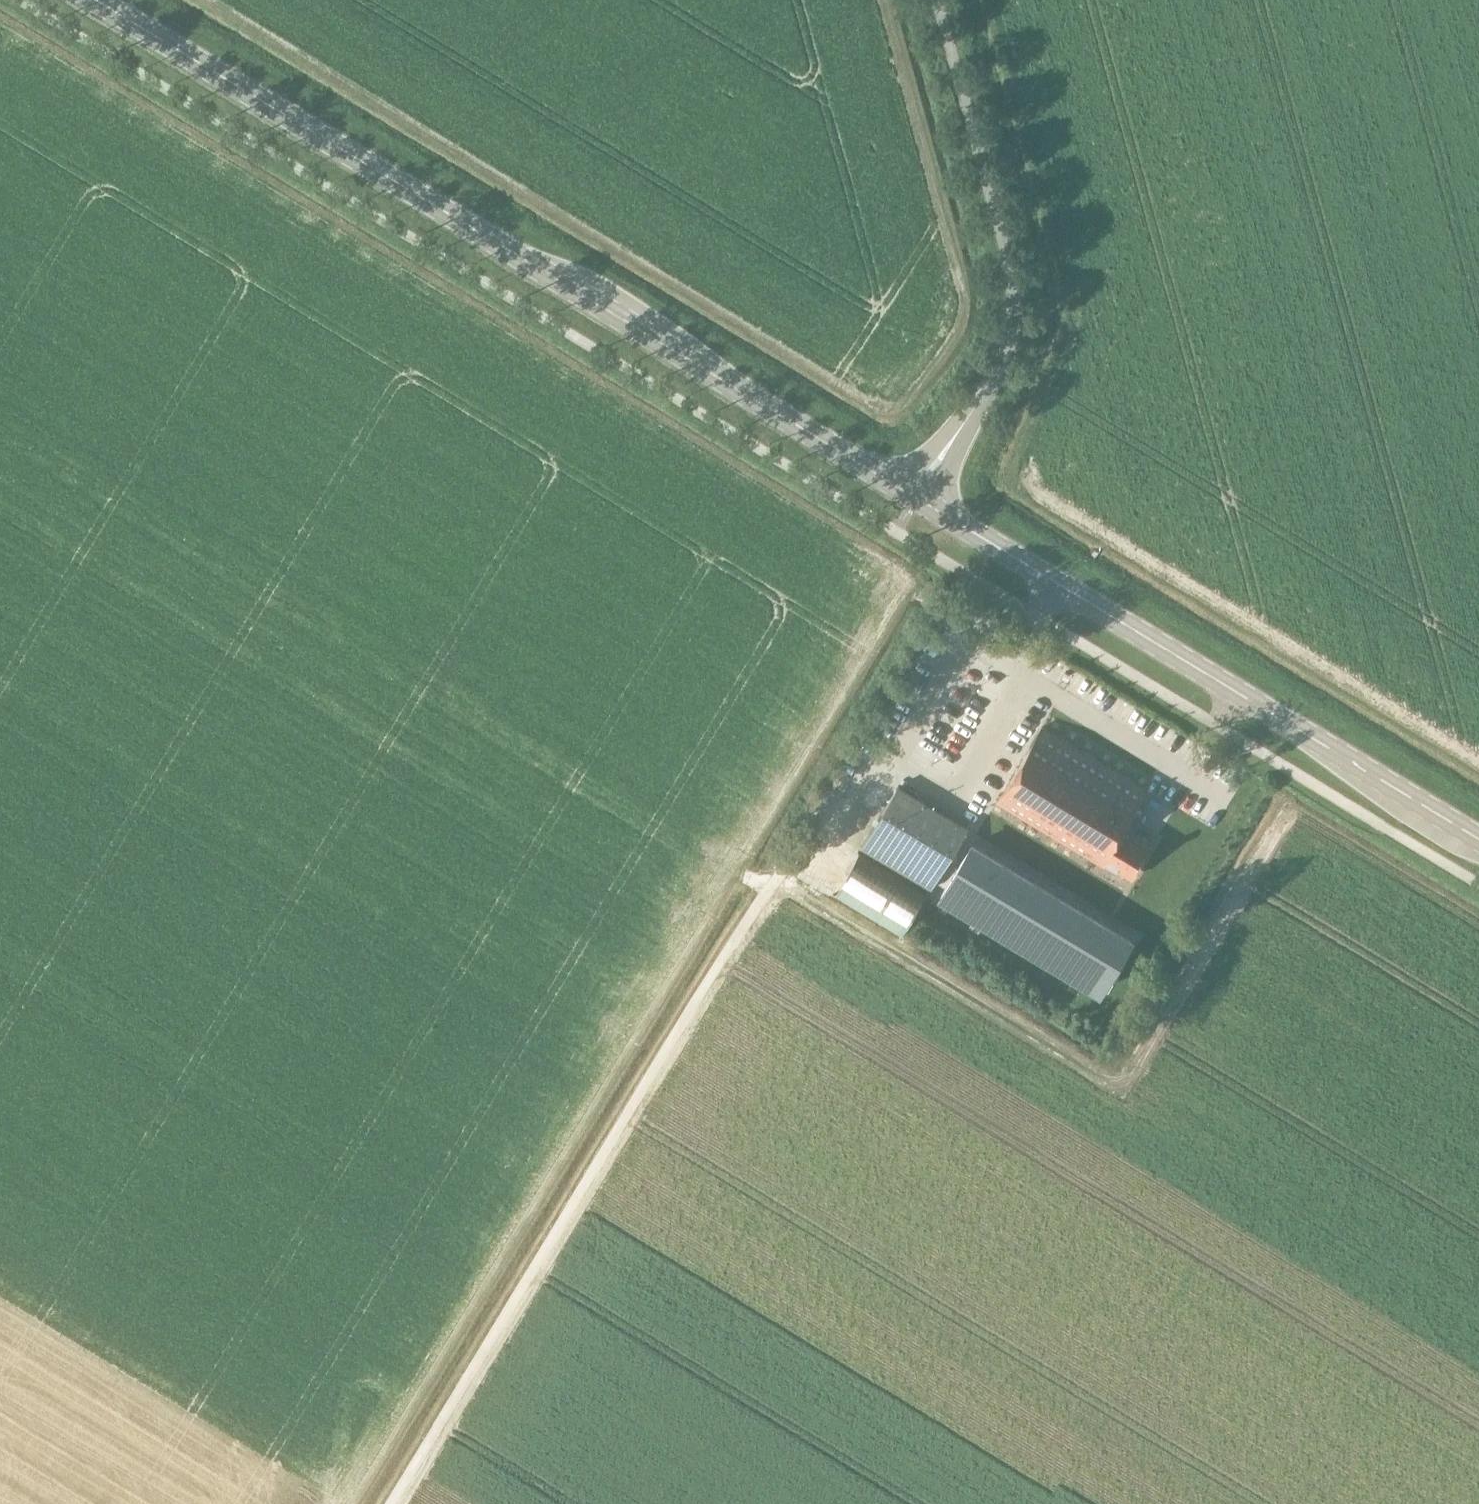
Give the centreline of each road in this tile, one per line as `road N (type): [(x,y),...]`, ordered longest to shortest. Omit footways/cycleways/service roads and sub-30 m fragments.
road 1 (primary): [(900,488),(99,0)]
road 2 (track): [(392,1503),(783,870)]
road 3 (primary): [(1478,839),(929,505)]
road 4 (unclassified): [(951,441),(1006,346),(1014,302),(936,0)]

